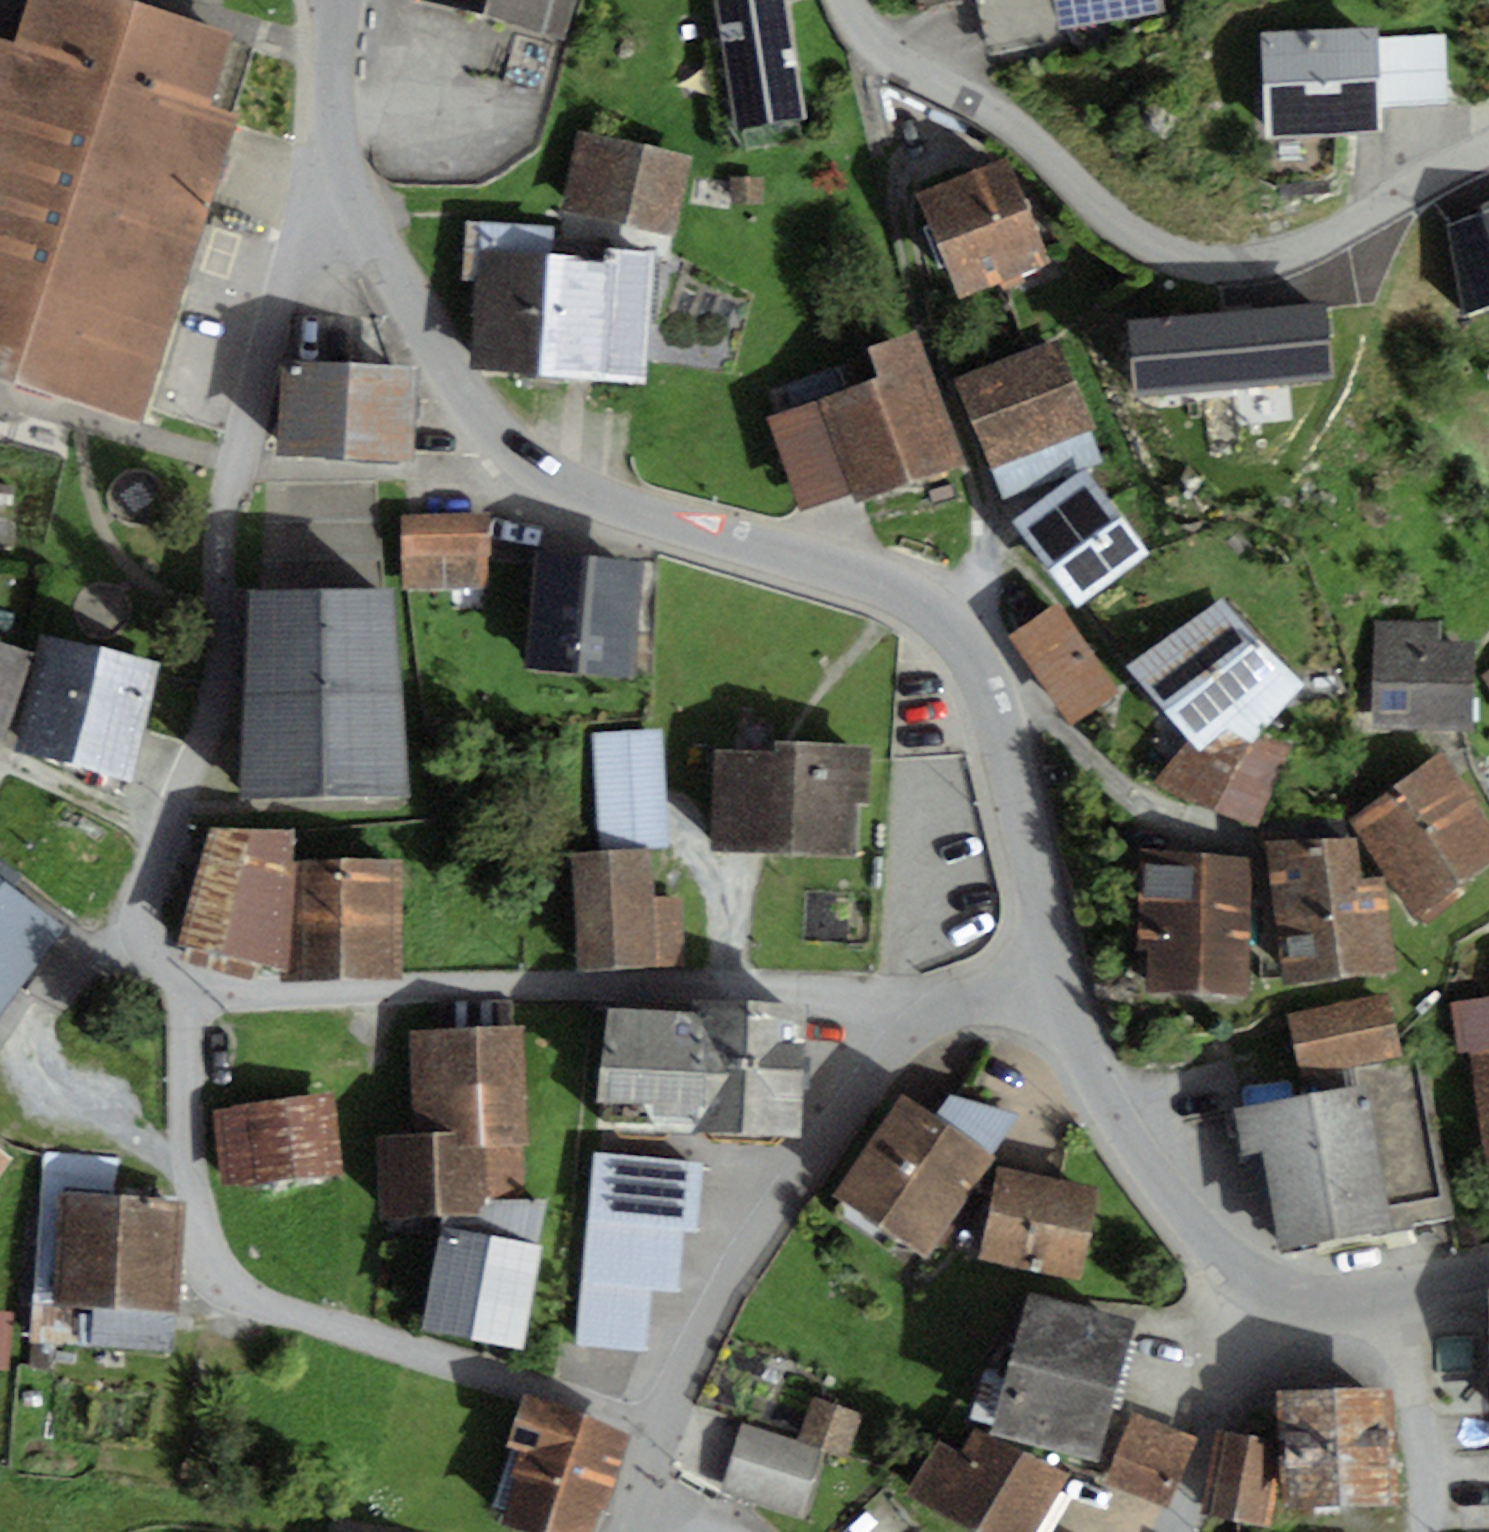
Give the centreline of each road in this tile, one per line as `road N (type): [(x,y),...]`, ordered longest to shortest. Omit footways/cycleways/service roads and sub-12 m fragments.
road 1 (residential): [(180,997),(152,965),(147,895),(215,699),(241,449),(282,300),(334,183)]
road 2 (tertiary): [(952,621),(881,577),(694,529),(551,479),(464,387),(334,183)]
road 3 (residential): [(847,0),(871,48),(1019,125),(1131,229),(1191,256),(1258,258),(1301,247),(1488,150)]
road 4 (residential): [(937,1014),(867,997),(732,989),(180,997)]
road 5 (residential): [(180,997),(206,1236),(223,1279),(262,1302),(661,1429)]
road 6 (unclassified): [(661,1429),(725,1288),(797,1174),(892,1052),(937,1014)]
road 7 (residential): [(883,140),(965,469),(952,621)]
road 8 (tertiary): [(1224,1257),(1120,1129),(1060,986)]
road 9 (residential): [(1241,843),(1157,816),(1094,770),(1049,717),(1024,702),(990,699)]
road 10 (tertiary): [(1060,986),(990,699)]
road 11 (residential): [(1224,1257),(1205,1429),(1170,1531)]
road 12 (tertiary): [(1488,1273),(1335,1297),(1295,1295),(1224,1257)]
road 13 (tertiary): [(334,183),(335,0)]
road 14 (residential): [(1060,986),(937,1014)]

